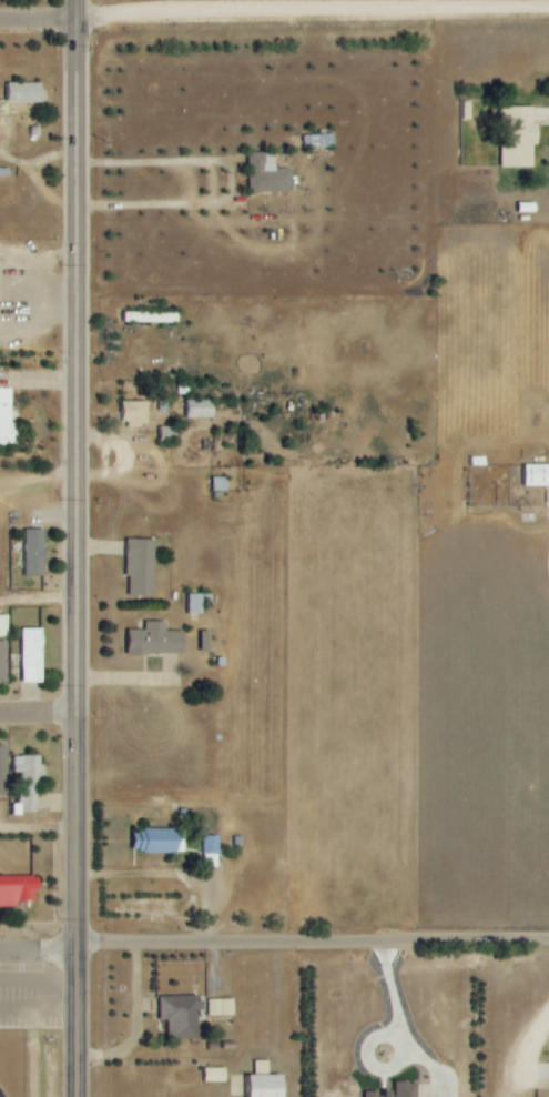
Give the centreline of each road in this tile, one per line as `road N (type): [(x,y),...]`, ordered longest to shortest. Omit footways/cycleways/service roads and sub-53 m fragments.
road 1 (tertiary): [(78,947),(78,20)]
road 2 (tertiary): [(0,950),(548,940)]
road 3 (residential): [(548,15),(78,20)]
road 4 (tertiary): [(77,1096),(78,947)]

